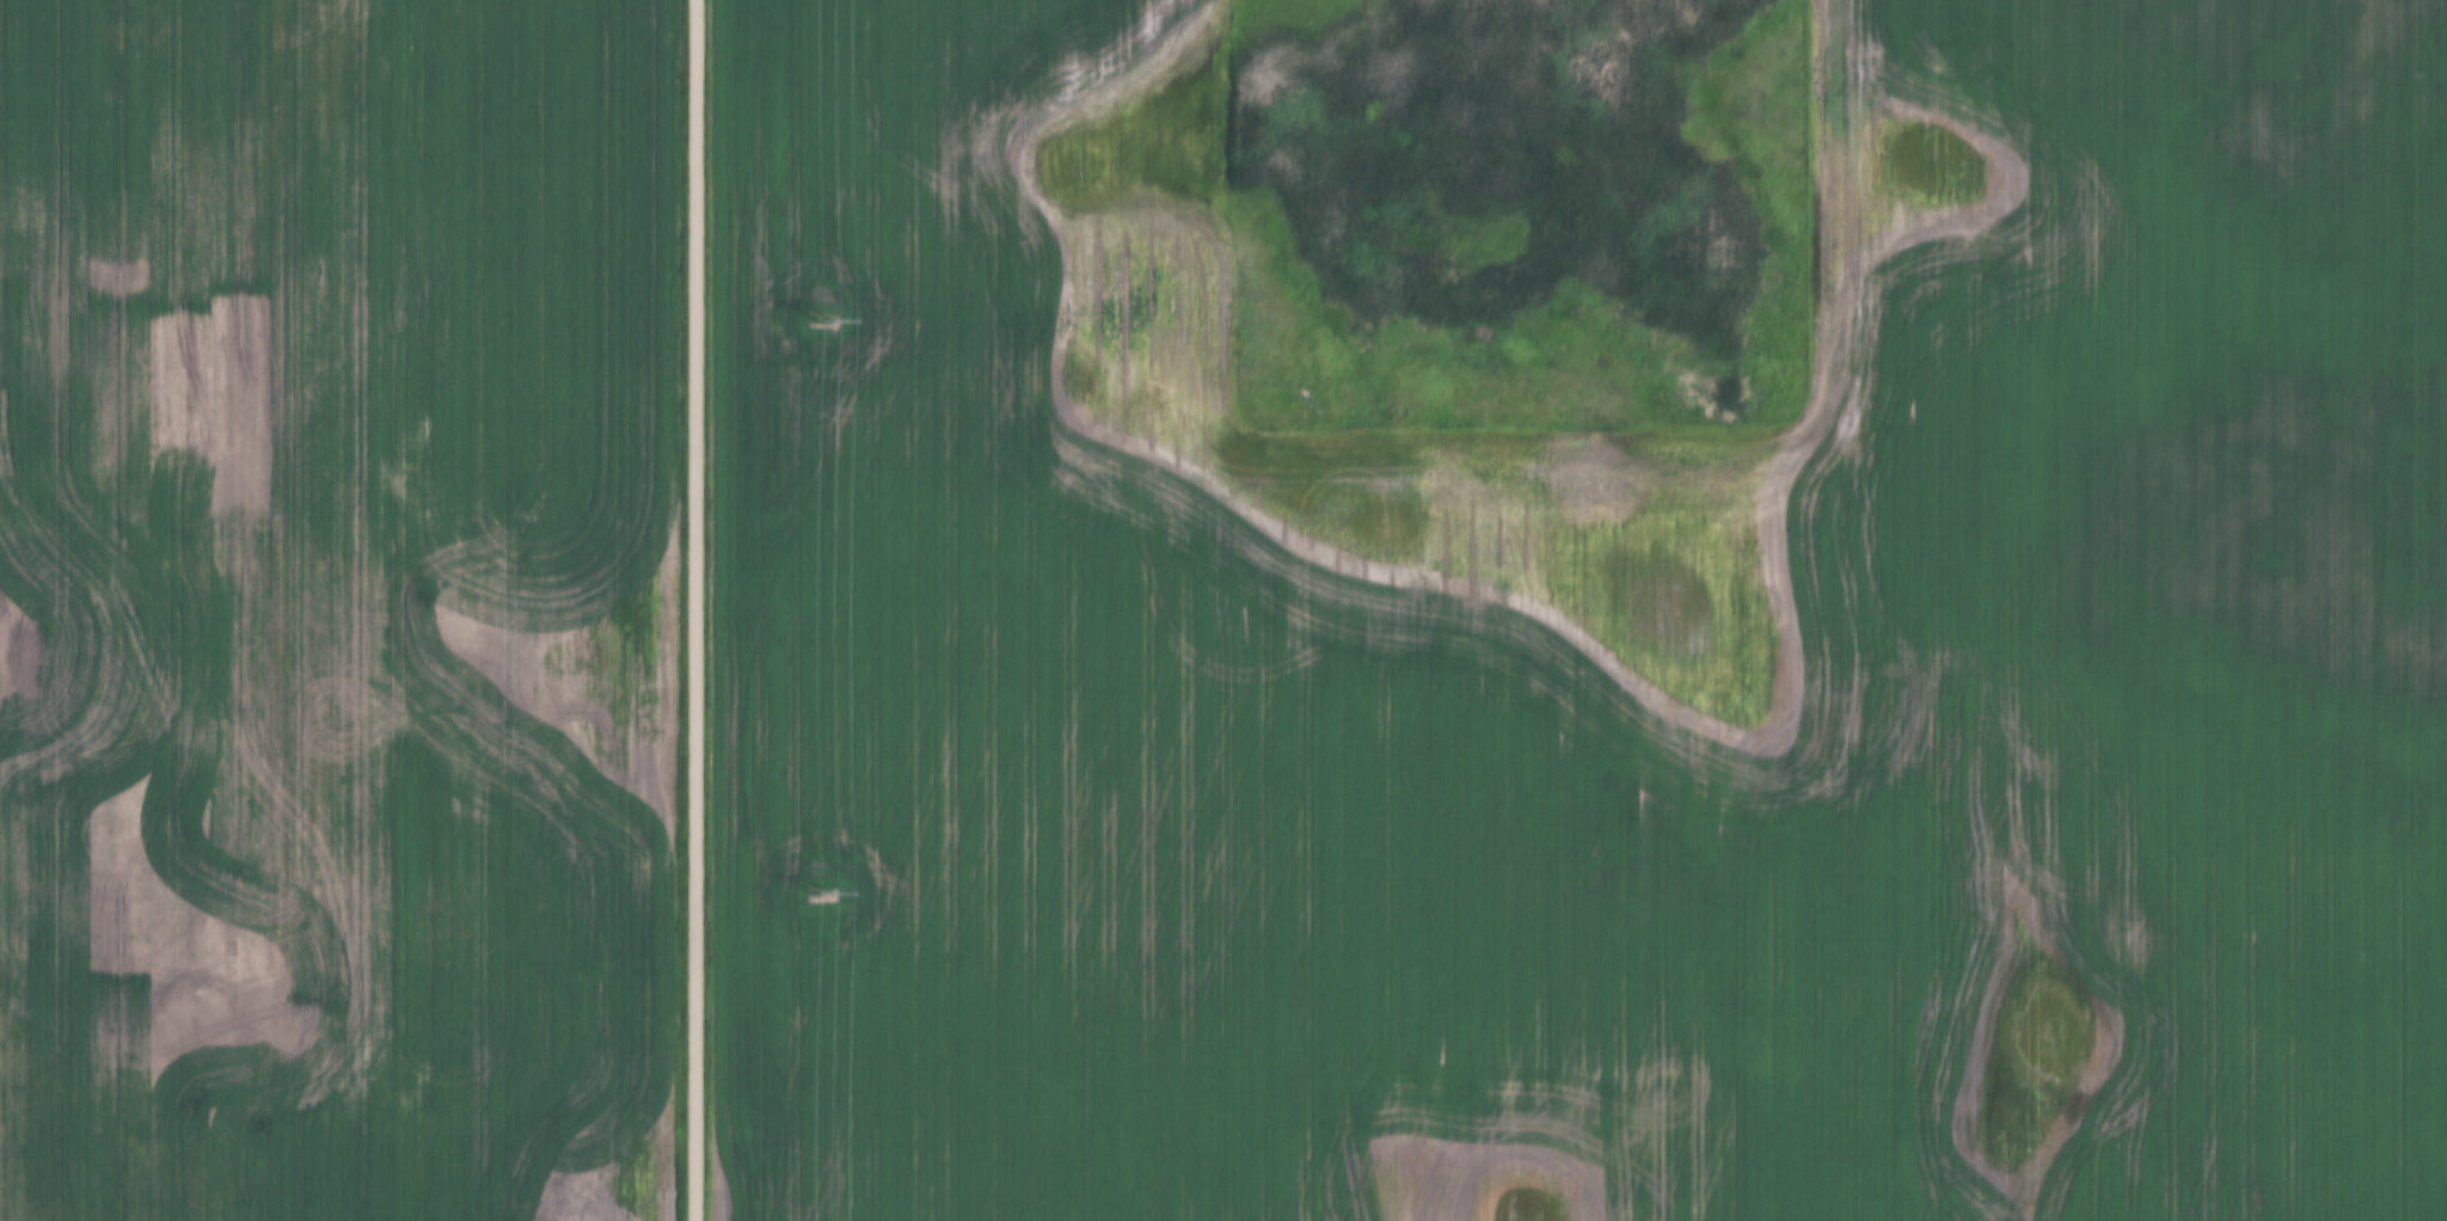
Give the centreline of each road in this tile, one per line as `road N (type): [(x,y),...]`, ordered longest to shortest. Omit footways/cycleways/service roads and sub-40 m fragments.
road 1 (residential): [(699,1220),(699,0)]

